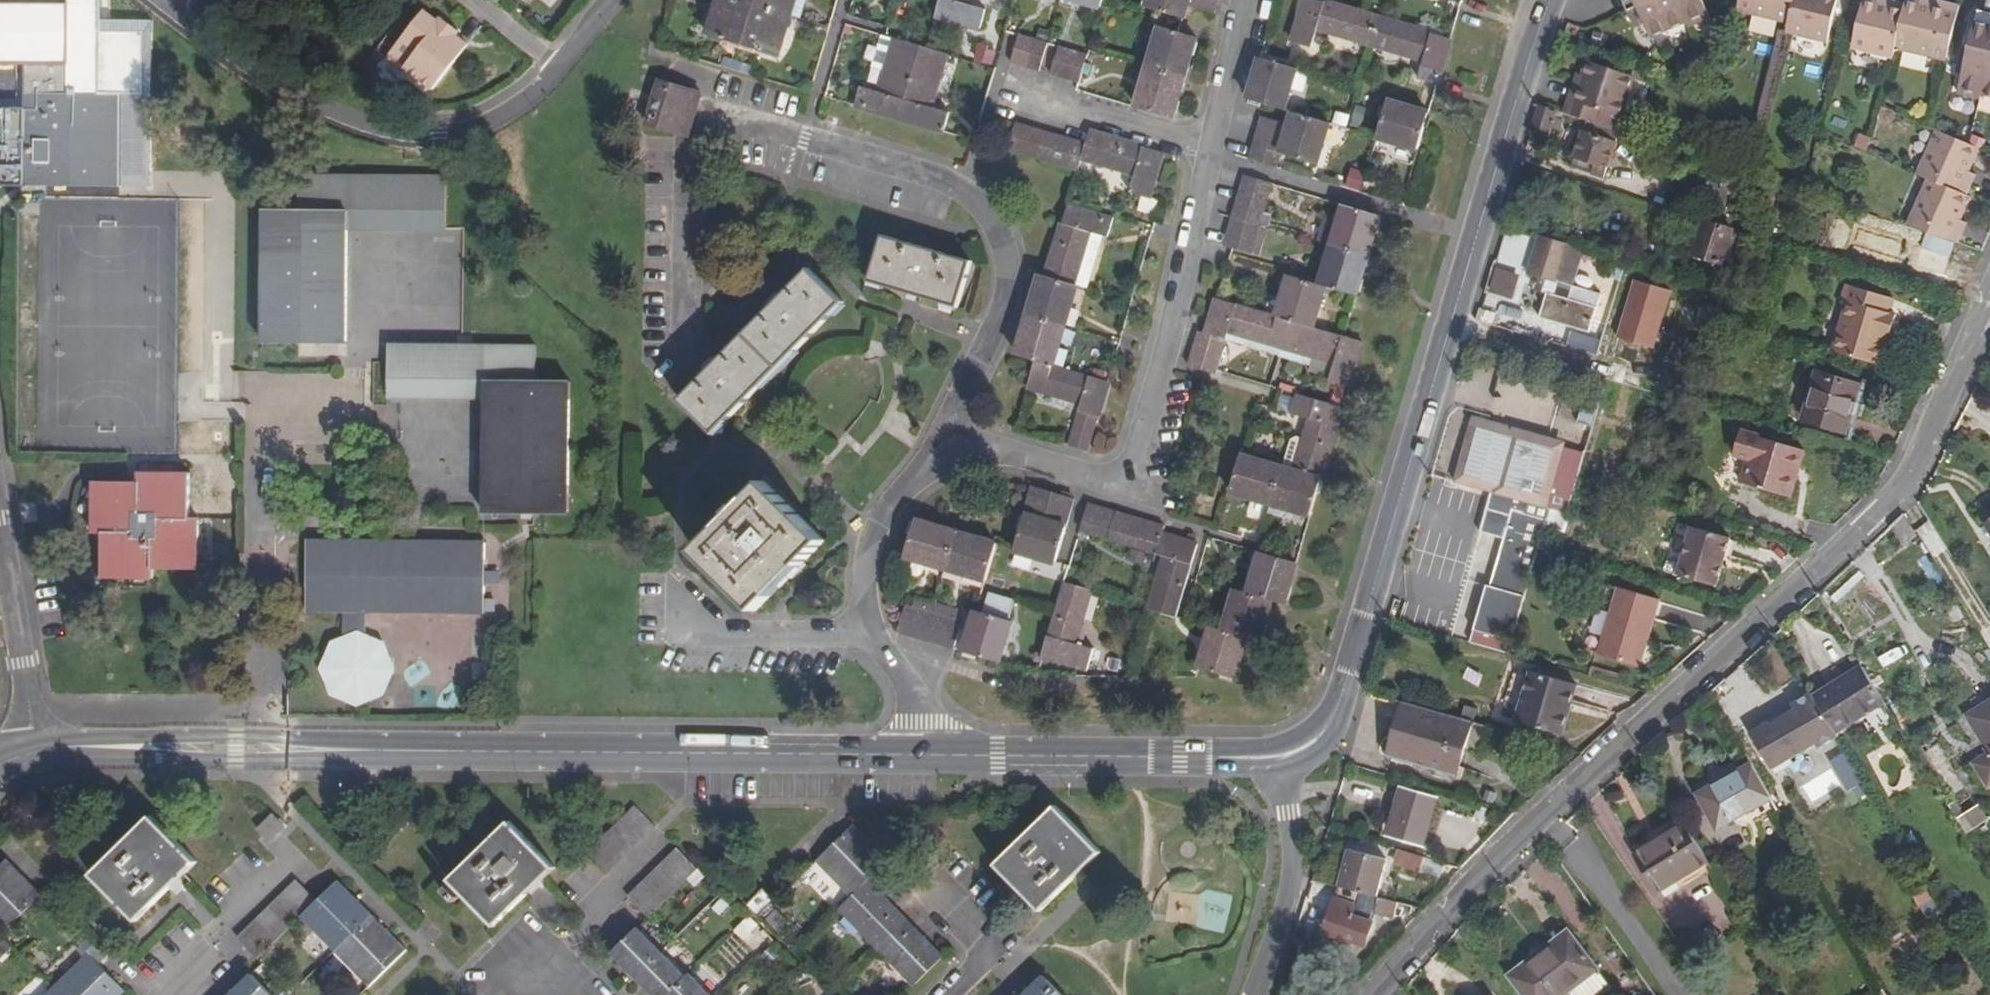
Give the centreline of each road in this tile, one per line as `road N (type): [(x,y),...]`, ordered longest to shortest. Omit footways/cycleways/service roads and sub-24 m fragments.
road 1 (residential): [(1379,994),(1531,835),(1877,520),(1929,464),(1989,324)]
road 2 (tertiary): [(36,754),(99,747),(925,756)]
road 3 (tertiary): [(1297,752),(1335,717),(1552,0)]
road 4 (residential): [(945,438),(1000,320),(1007,286),(996,224),(945,178),(759,123),(730,121),(709,134),(691,164),(686,346)]
road 5 (residential): [(1210,145),(1170,340),(1140,445),(1122,472),(1102,477),(945,438)]
road 6 (residential): [(159,0),(295,99),(381,130),(474,131),(553,74)]
road 7 (tertiary): [(925,756),(1252,759),(1297,752)]
road 8 (residential): [(925,756),(925,719),(878,636),(866,590),(881,518),(945,438)]
road 9 (tertiary): [(1251,994),(1287,904),(1285,777),(1297,752)]
road 10 (residential): [(0,542),(36,754)]
road 11 (residential): [(296,858),(206,939),(169,994)]
road 12 (residential): [(1032,94),(1210,145)]
road 13 (residential): [(974,877),(951,902),(1002,968),(973,994)]
road 14 (residential): [(1242,0),(1210,145)]

